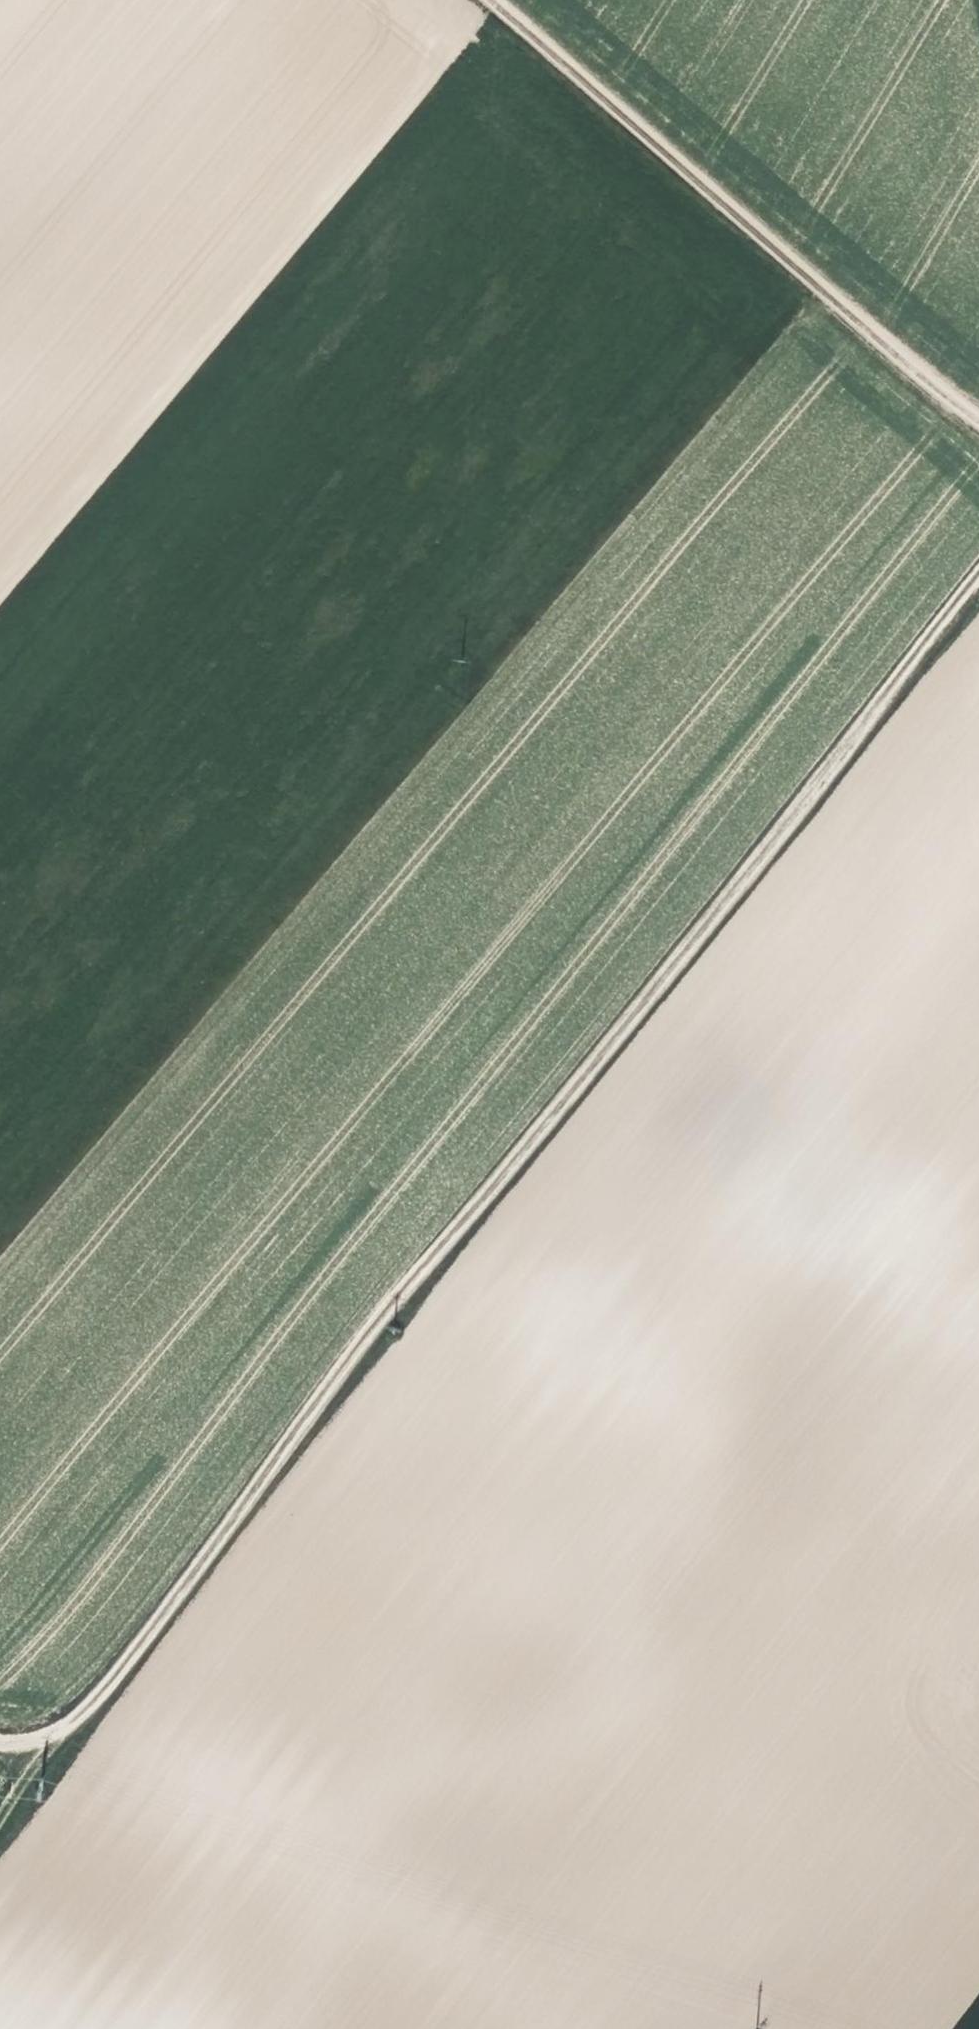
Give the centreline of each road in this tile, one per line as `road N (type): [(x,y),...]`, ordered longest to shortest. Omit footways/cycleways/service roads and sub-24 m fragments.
road 1 (track): [(978,576),(383,1320),(115,1682),(69,1727),(36,1745),(0,1740)]
road 2 (track): [(978,422),(489,0)]

